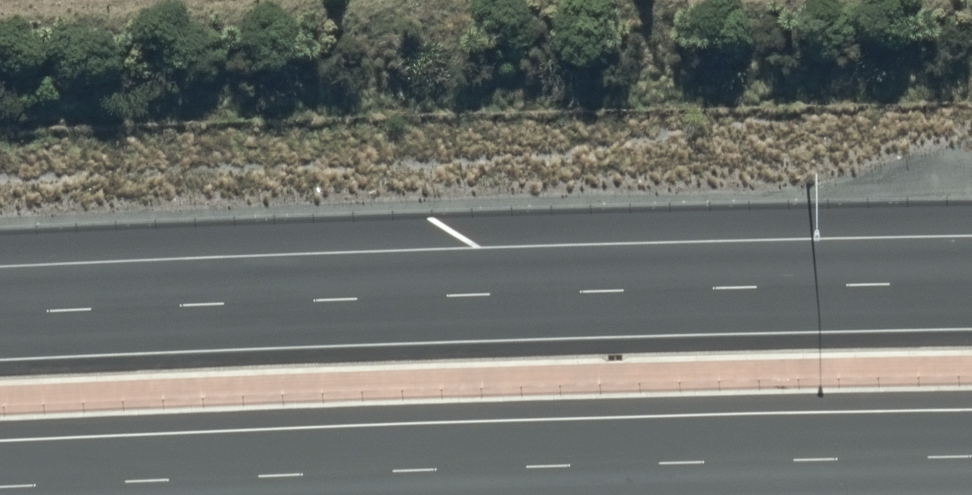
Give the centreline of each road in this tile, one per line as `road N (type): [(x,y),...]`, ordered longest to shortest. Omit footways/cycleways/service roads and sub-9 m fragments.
road 1 (motorway): [(0,316),(971,282)]
road 2 (motorway): [(971,461),(570,466),(0,489)]

